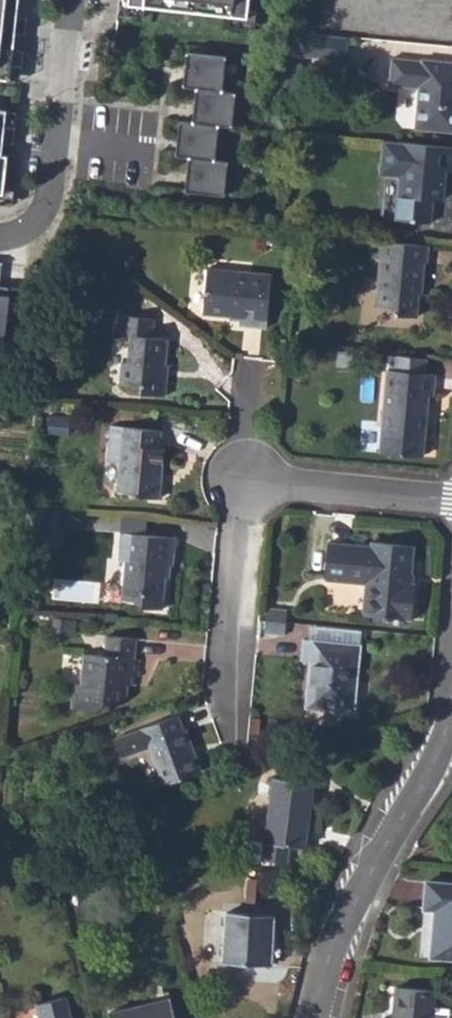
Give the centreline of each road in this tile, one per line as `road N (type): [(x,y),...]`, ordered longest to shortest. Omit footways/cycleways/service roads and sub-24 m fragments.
road 1 (residential): [(451,719),(430,775),(331,955),(317,1017)]
road 2 (residential): [(0,232),(16,228),(38,202),(51,168),(68,0)]
road 3 (residential): [(245,485),(226,711)]
road 4 (residential): [(451,501),(245,485)]

